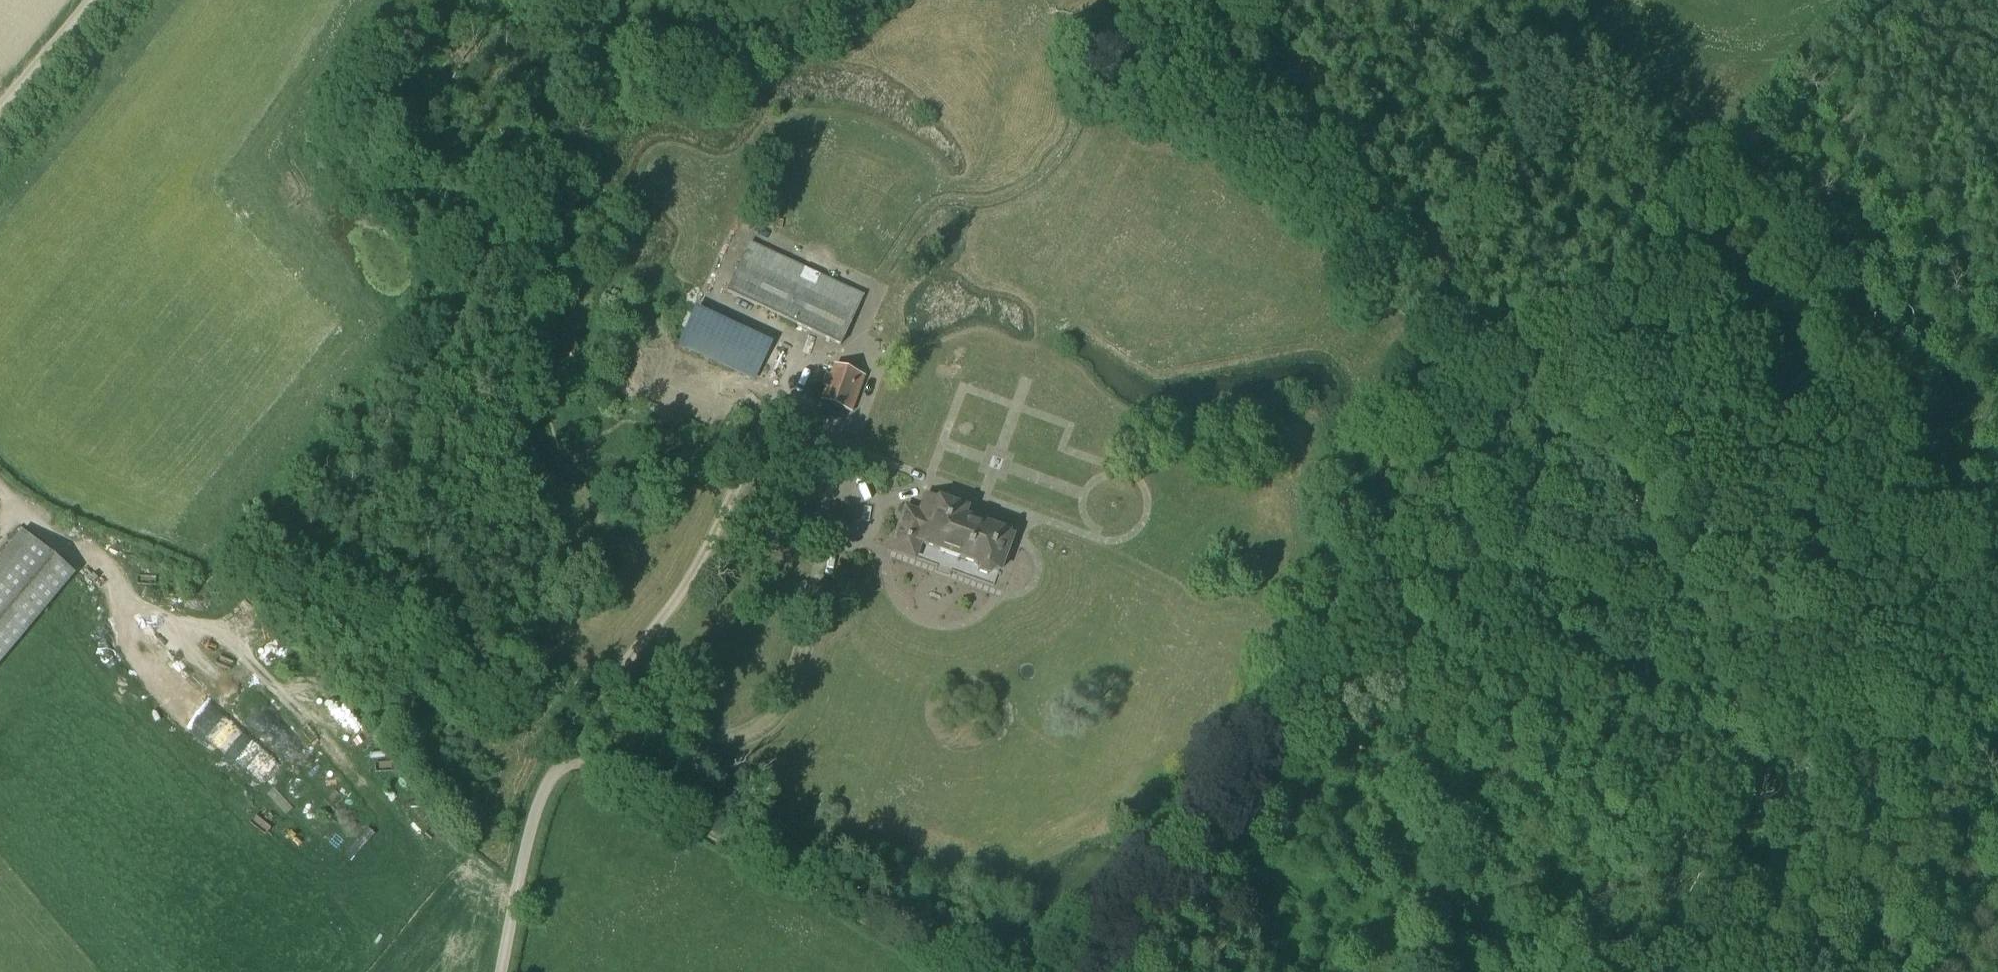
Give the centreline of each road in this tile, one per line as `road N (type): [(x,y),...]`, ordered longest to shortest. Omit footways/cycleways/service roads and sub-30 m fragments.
road 1 (unclassified): [(508,971),(544,810),(569,774),(590,765)]
road 2 (unclassified): [(0,112),(93,0)]

